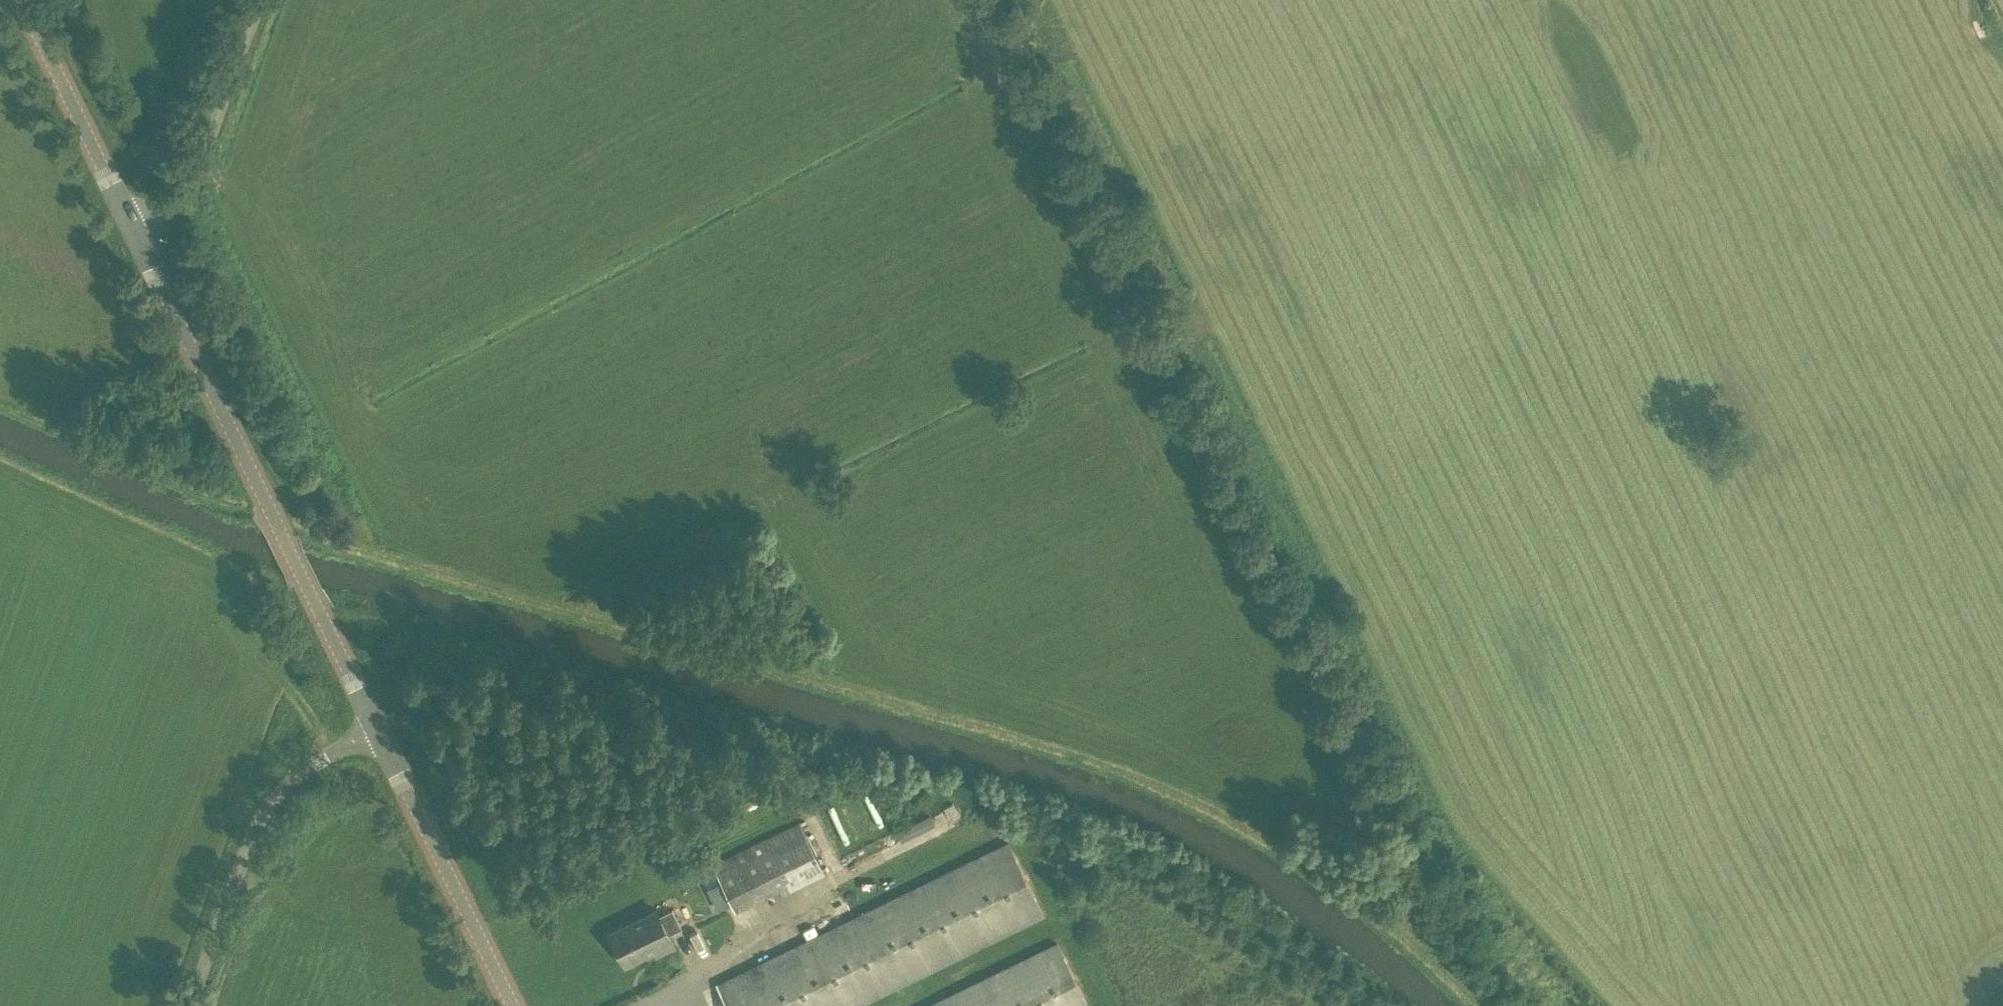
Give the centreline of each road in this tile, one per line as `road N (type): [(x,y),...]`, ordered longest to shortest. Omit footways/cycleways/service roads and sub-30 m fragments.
road 1 (secondary): [(379,729),(133,226)]
road 2 (unclassified): [(193,1005),(257,828),(295,779),(379,729)]
road 3 (secondary): [(514,1005),(379,729)]
road 4 (unclassified): [(133,226),(186,191),(262,0)]
road 5 (secondary): [(133,226),(23,0)]

